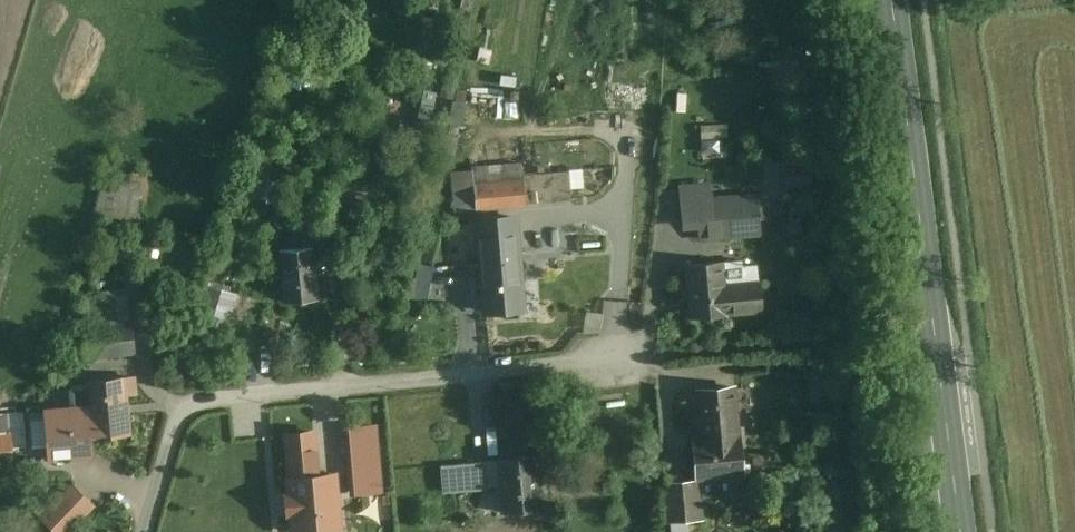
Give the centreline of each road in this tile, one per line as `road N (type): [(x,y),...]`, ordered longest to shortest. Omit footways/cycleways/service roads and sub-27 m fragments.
road 1 (unclassified): [(131,531),(158,443),(189,399),(644,359)]
road 2 (primary): [(892,0),(959,531)]

